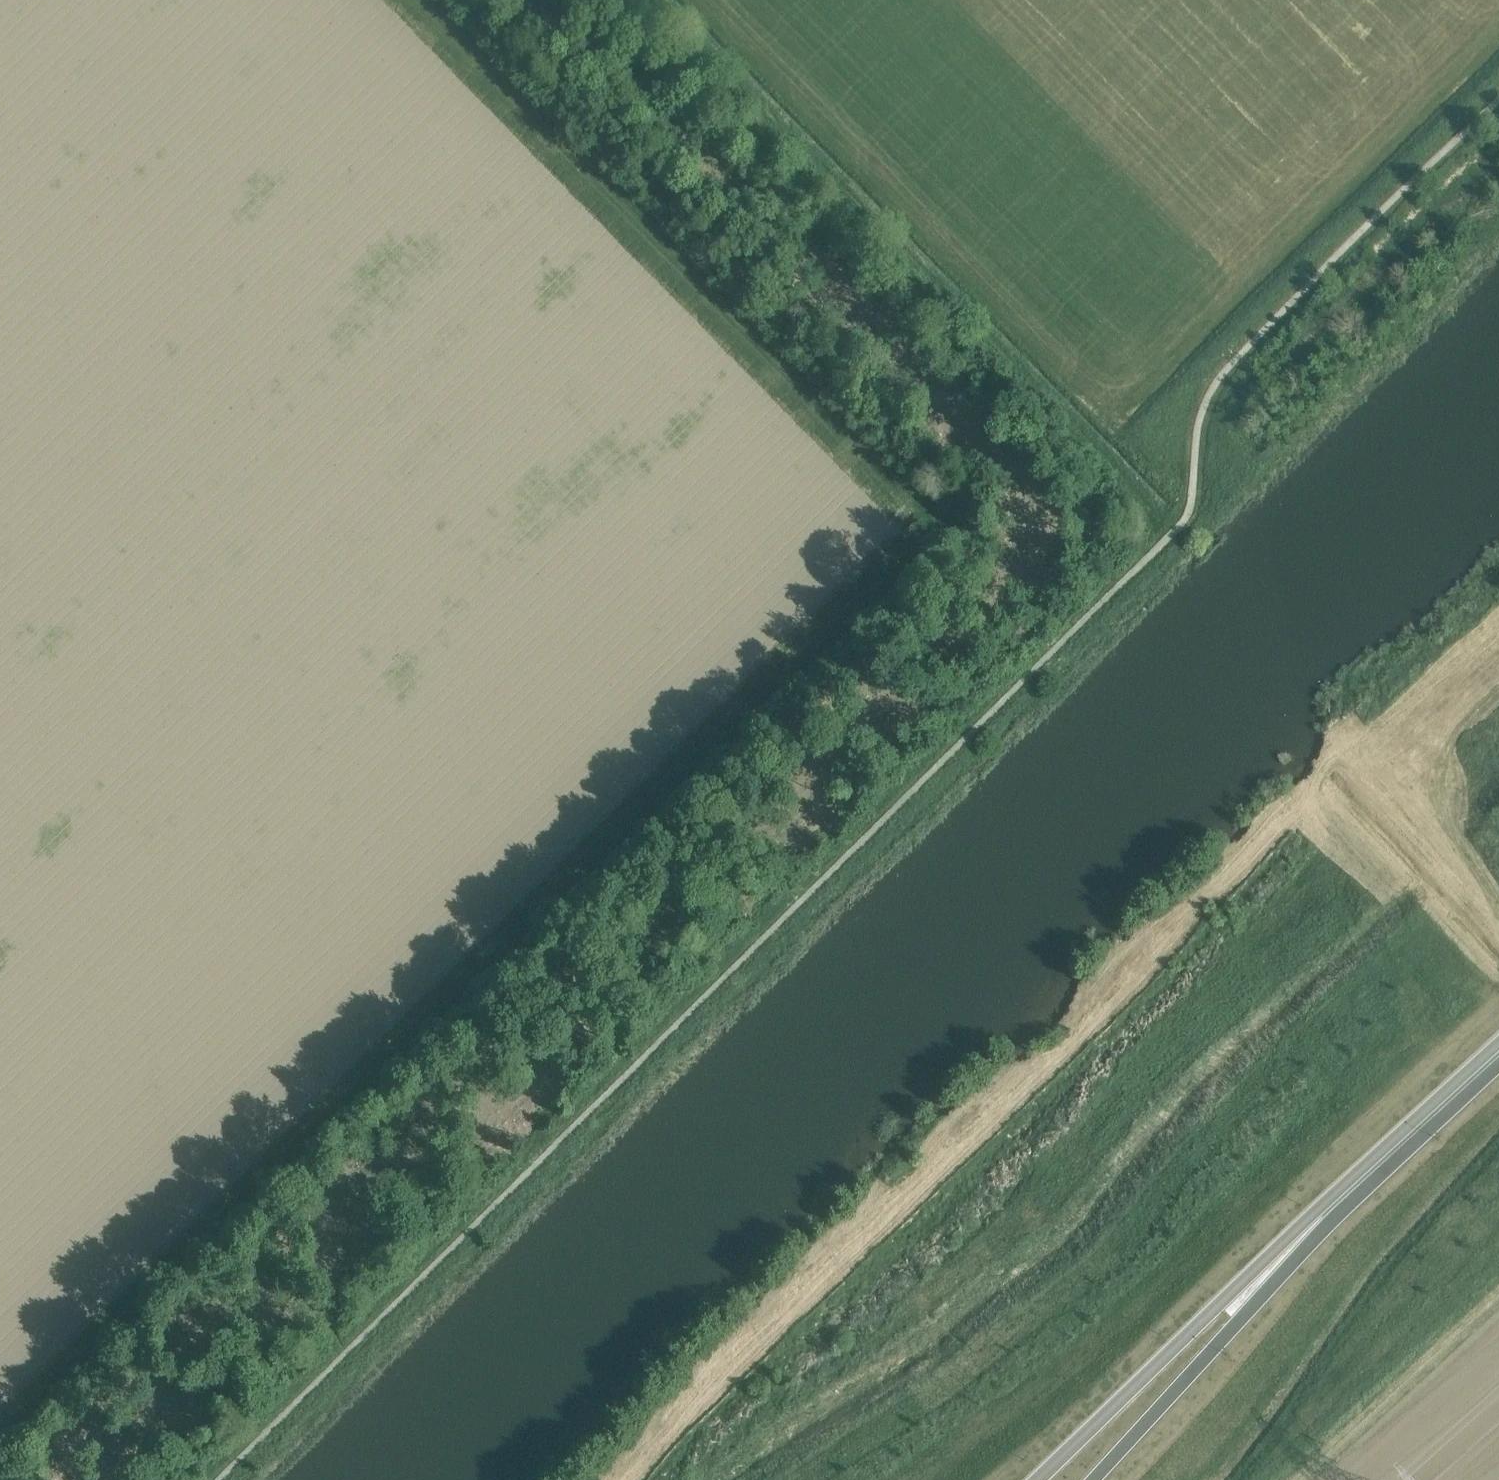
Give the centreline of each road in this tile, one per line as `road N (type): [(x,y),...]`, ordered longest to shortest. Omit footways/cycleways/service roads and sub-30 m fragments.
road 1 (tertiary): [(1289,1250),(1037,1479)]
road 2 (tertiary): [(1093,1479),(1234,1324),(1289,1250)]
road 3 (tertiary): [(1498,1052),(1289,1250)]

